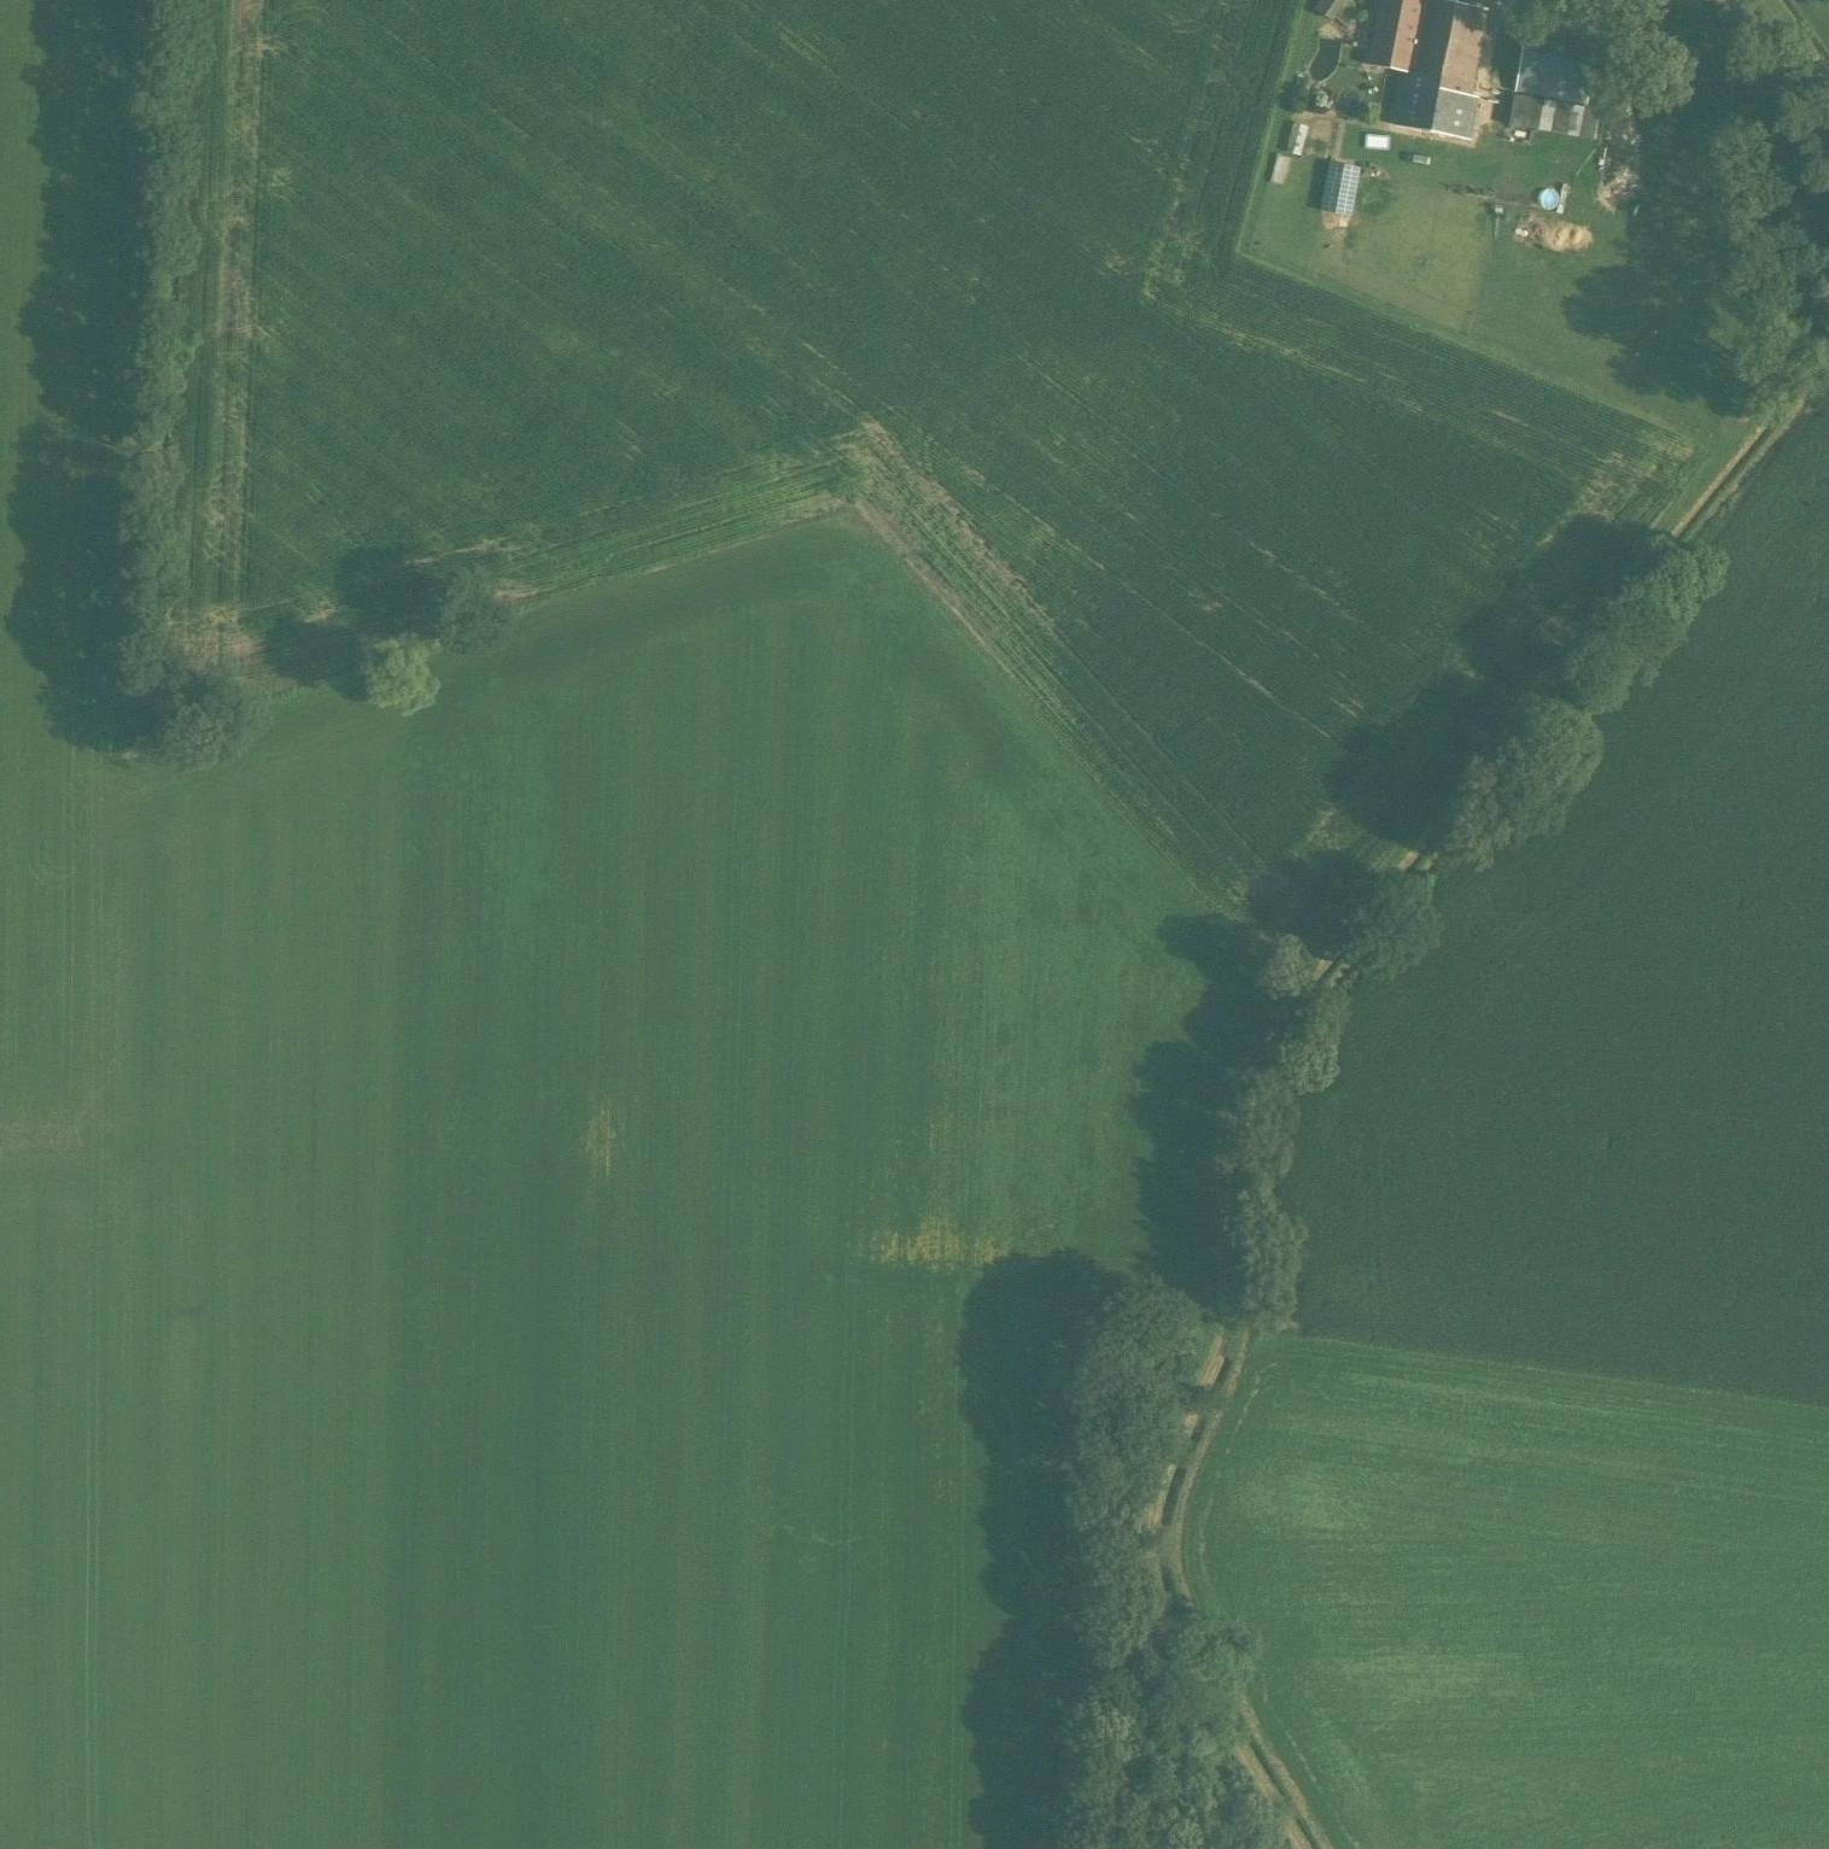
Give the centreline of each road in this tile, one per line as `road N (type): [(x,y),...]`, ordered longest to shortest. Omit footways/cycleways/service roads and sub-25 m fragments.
road 1 (unclassified): [(1828,128),(1739,0)]

